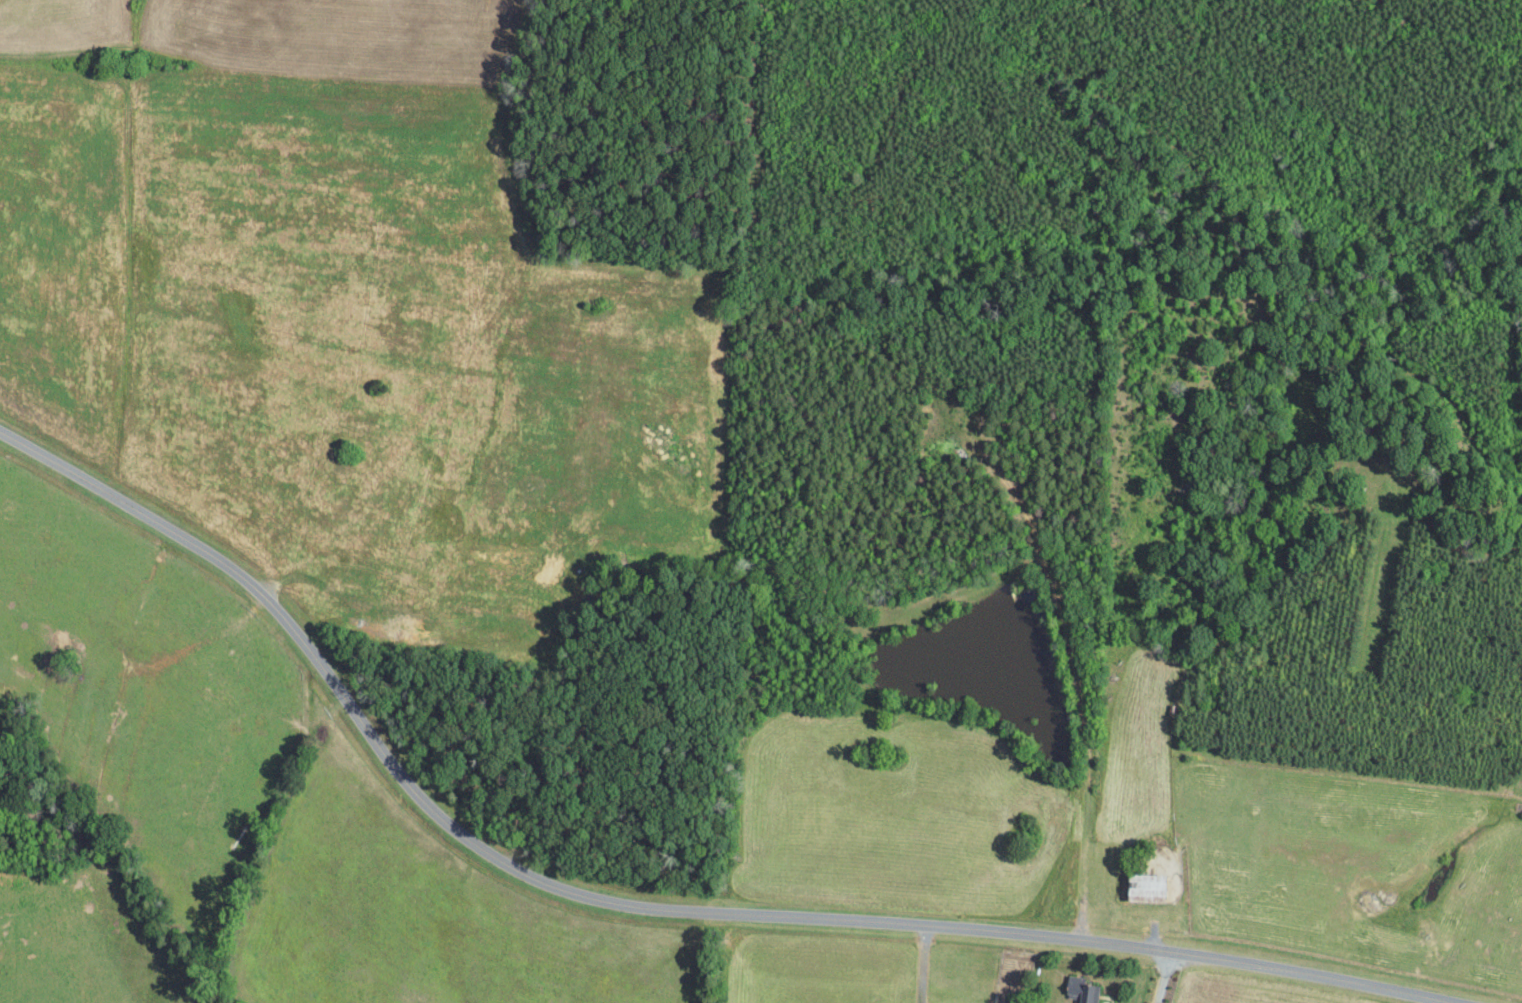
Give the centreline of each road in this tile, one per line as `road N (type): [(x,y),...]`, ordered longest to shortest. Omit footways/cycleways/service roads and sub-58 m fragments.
road 1 (residential): [(1443,1002),(1225,959),(839,920),(497,867),(405,802),(281,613),(243,580),(0,432)]

